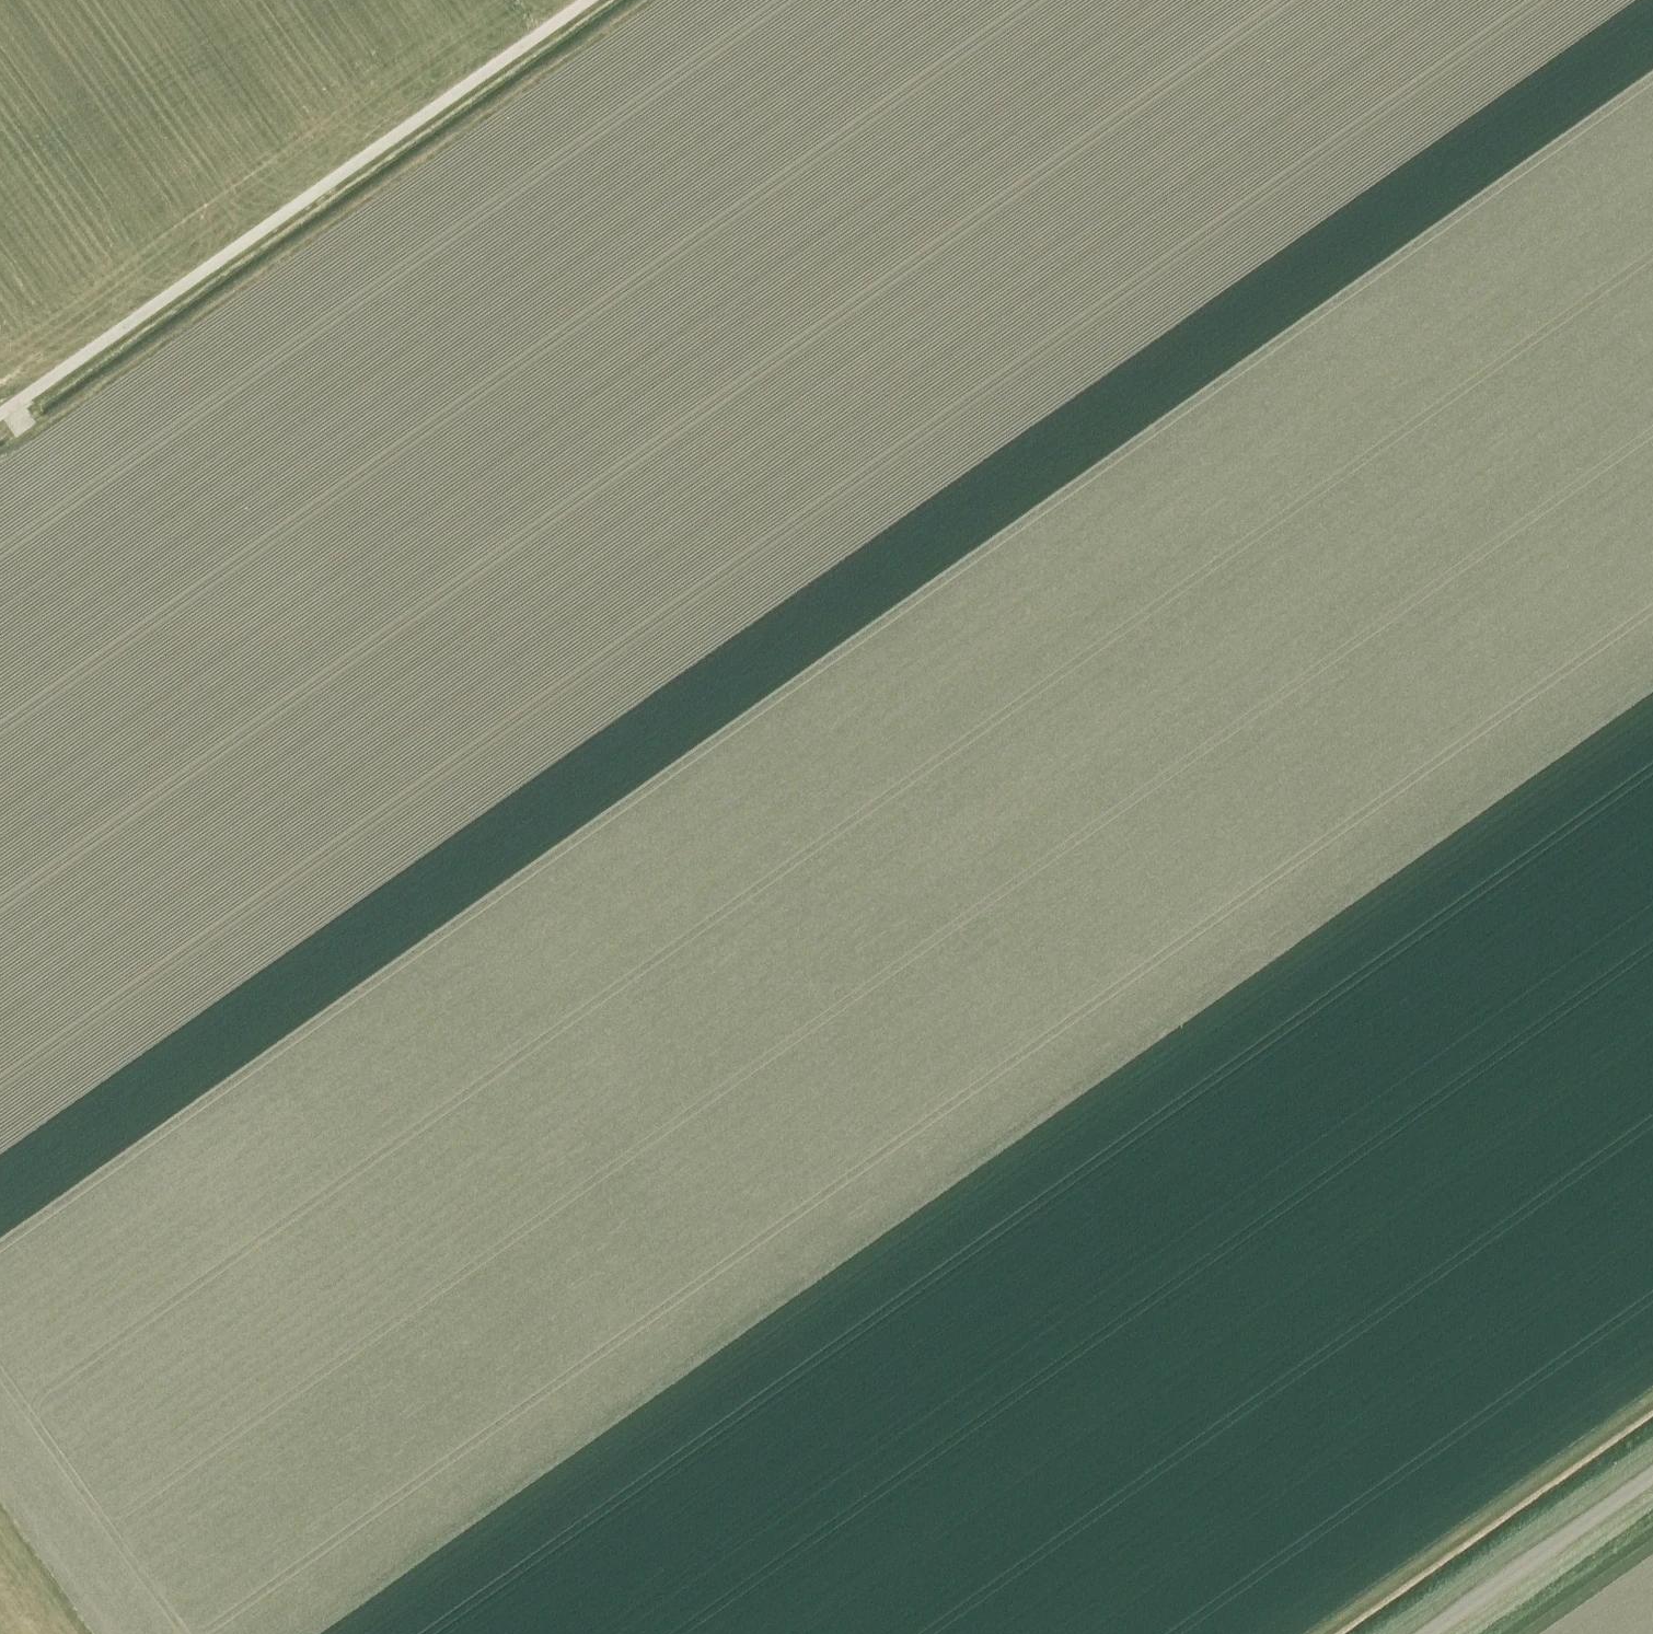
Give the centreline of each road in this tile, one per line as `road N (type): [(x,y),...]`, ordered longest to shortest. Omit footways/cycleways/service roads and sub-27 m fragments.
road 1 (track): [(587,0),(1,411)]
road 2 (unclassified): [(1423,1633),(1652,1471)]

